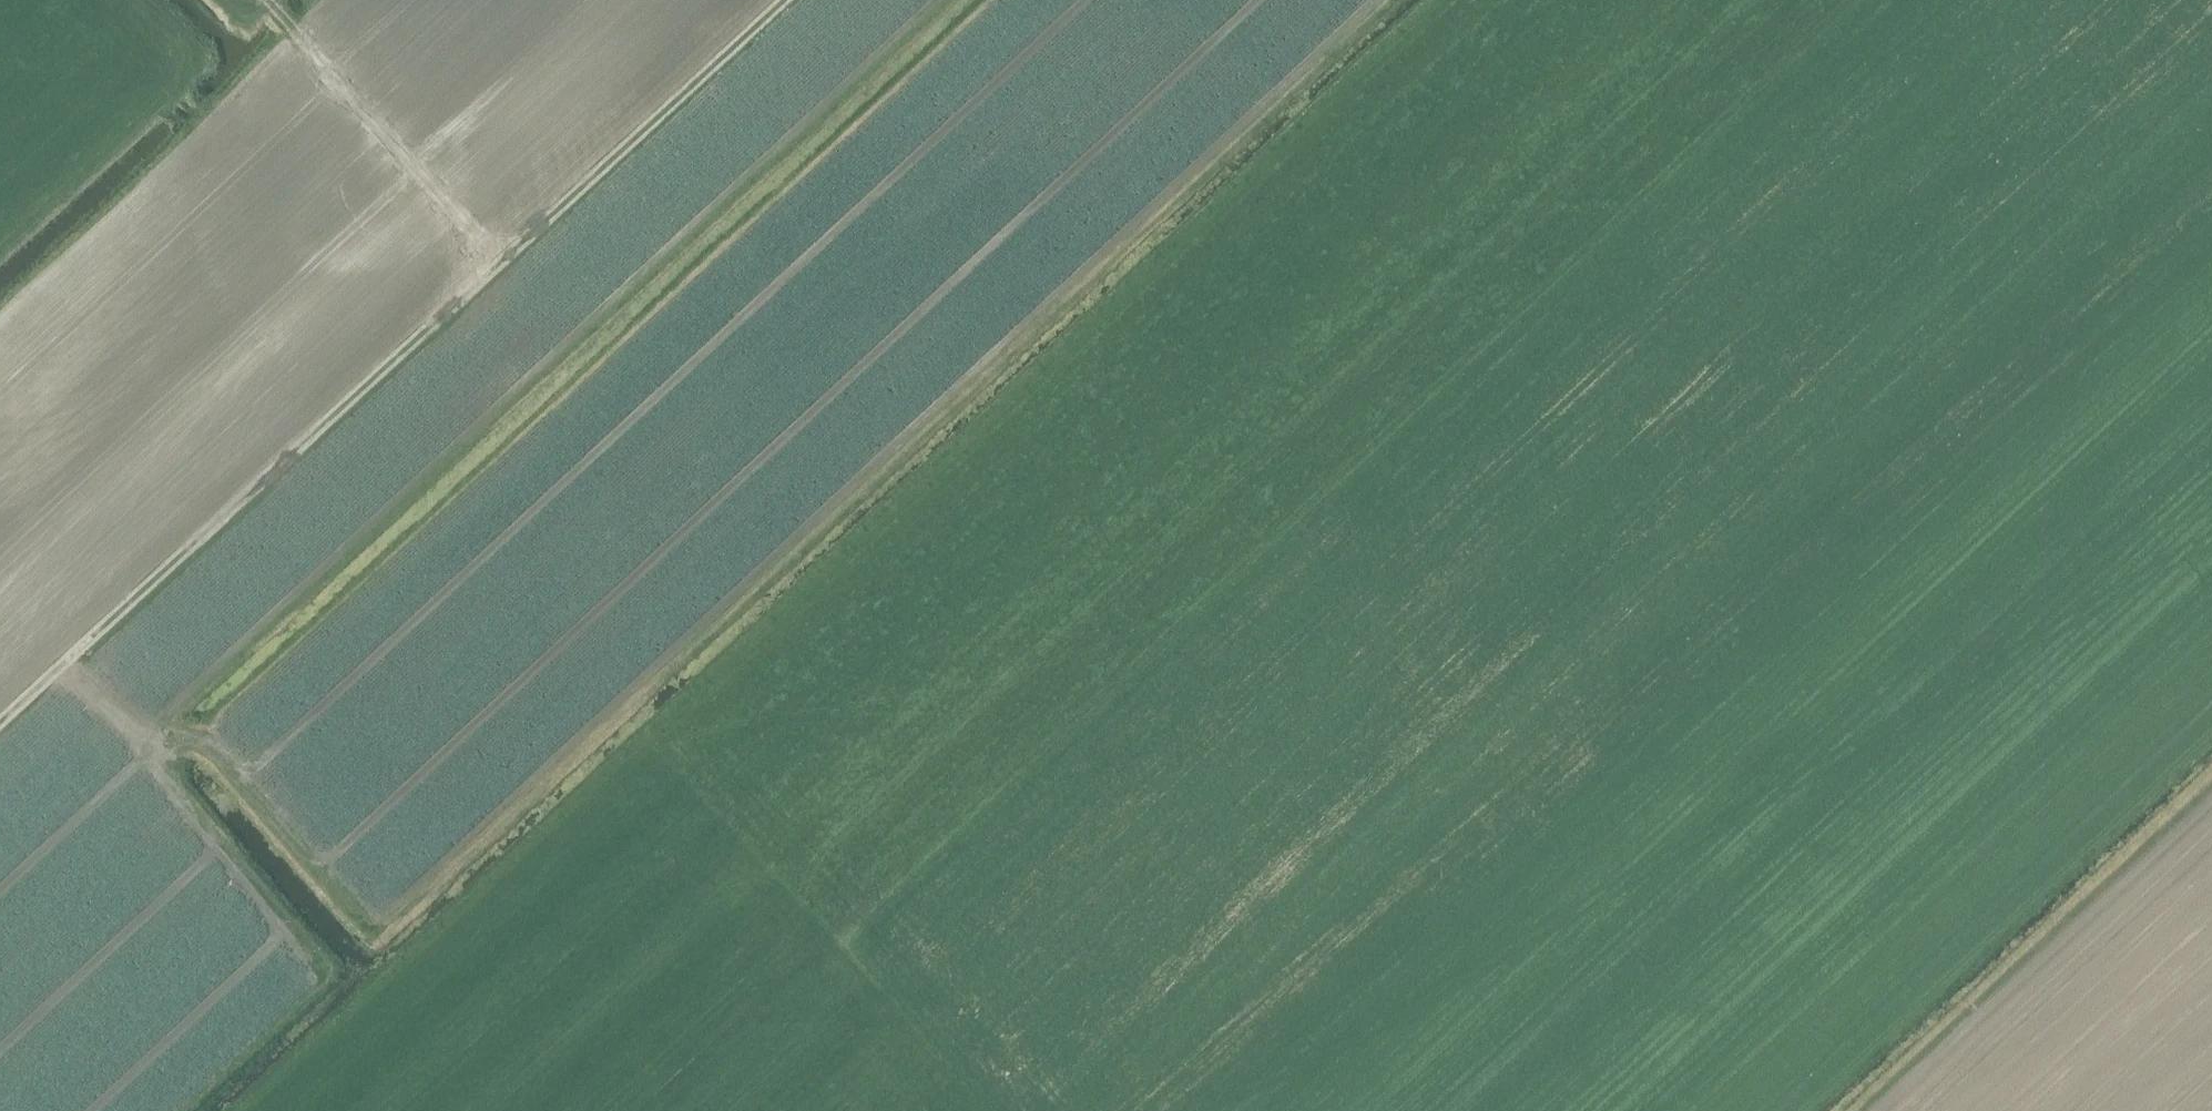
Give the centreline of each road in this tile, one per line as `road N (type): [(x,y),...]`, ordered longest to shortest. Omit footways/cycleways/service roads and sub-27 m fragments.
road 1 (track): [(783,0),(0,721)]

